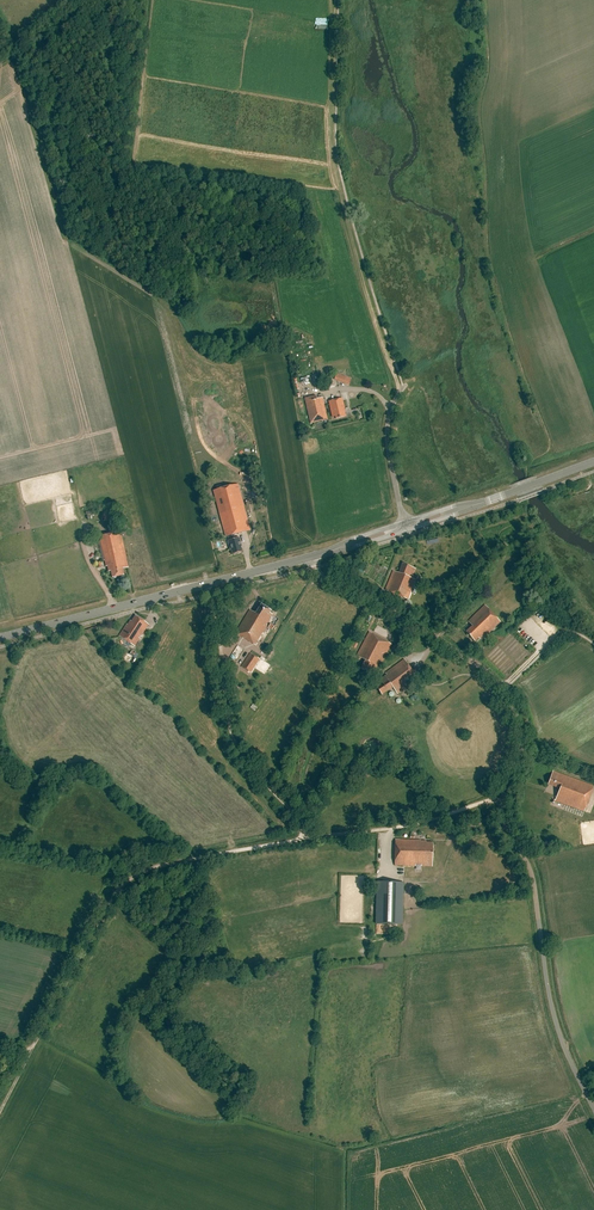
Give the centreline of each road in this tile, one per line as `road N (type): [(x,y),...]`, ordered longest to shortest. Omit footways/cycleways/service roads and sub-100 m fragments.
road 1 (unclassified): [(593,1107),(556,1011),(531,873),(502,809),(519,750),(513,706),(486,672),(320,574),(312,557)]
road 2 (track): [(0,1108),(111,900),(129,879),(172,863),(416,824),(503,799)]
road 3 (primary): [(0,638),(312,557)]
road 4 (track): [(207,585),(235,741),(296,815),(304,839)]
road 5 (primary): [(405,529),(593,464)]
road 6 (unclassified): [(405,529),(388,440),(401,392)]

